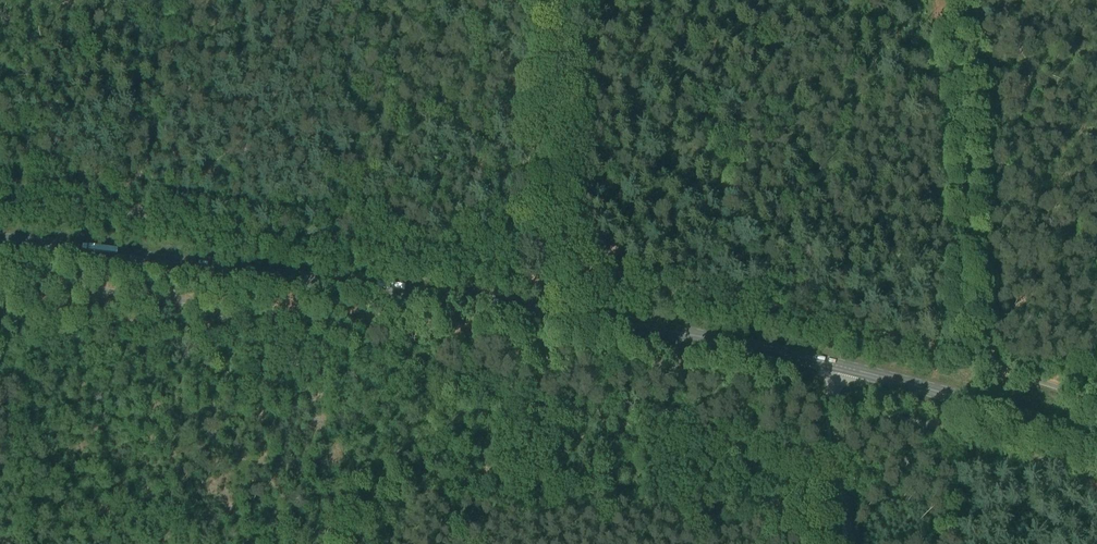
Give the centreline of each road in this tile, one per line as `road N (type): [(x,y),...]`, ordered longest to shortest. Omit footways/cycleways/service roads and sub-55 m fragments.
road 1 (primary): [(0,238),(690,335),(840,365),(1096,439)]
road 2 (track): [(561,0),(556,132)]

